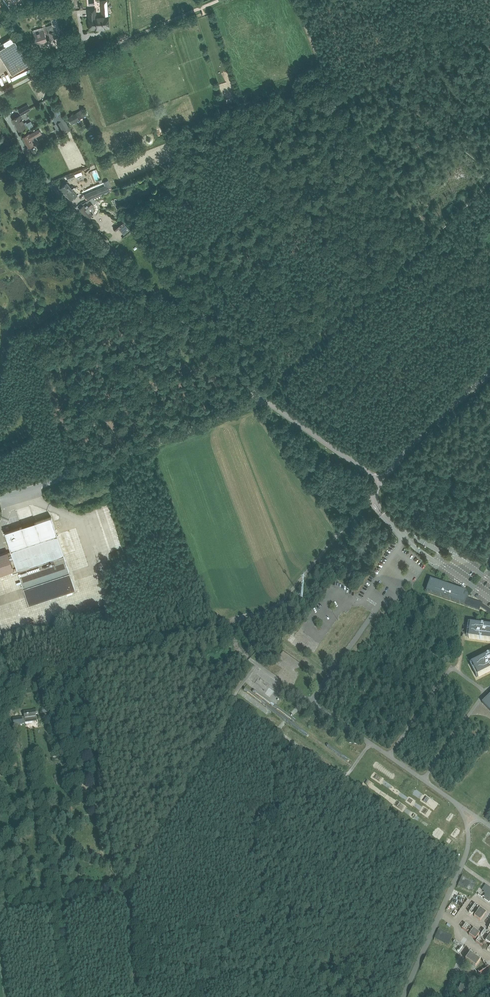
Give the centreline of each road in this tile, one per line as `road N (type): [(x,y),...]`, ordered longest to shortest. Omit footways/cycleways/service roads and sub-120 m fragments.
road 1 (unclassified): [(15,687),(276,608),(381,481)]
road 2 (track): [(140,650),(172,670),(196,751),(270,769),(302,996)]
road 3 (unclassified): [(264,398),(51,185),(0,106)]
road 4 (unclassified): [(0,493),(264,398)]
road 5 (unclassified): [(381,481),(489,373)]
road 6 (unclassified): [(381,481),(264,398)]
road 7 (unclassified): [(0,94),(124,37)]
road 8 (track): [(489,559),(381,481)]

